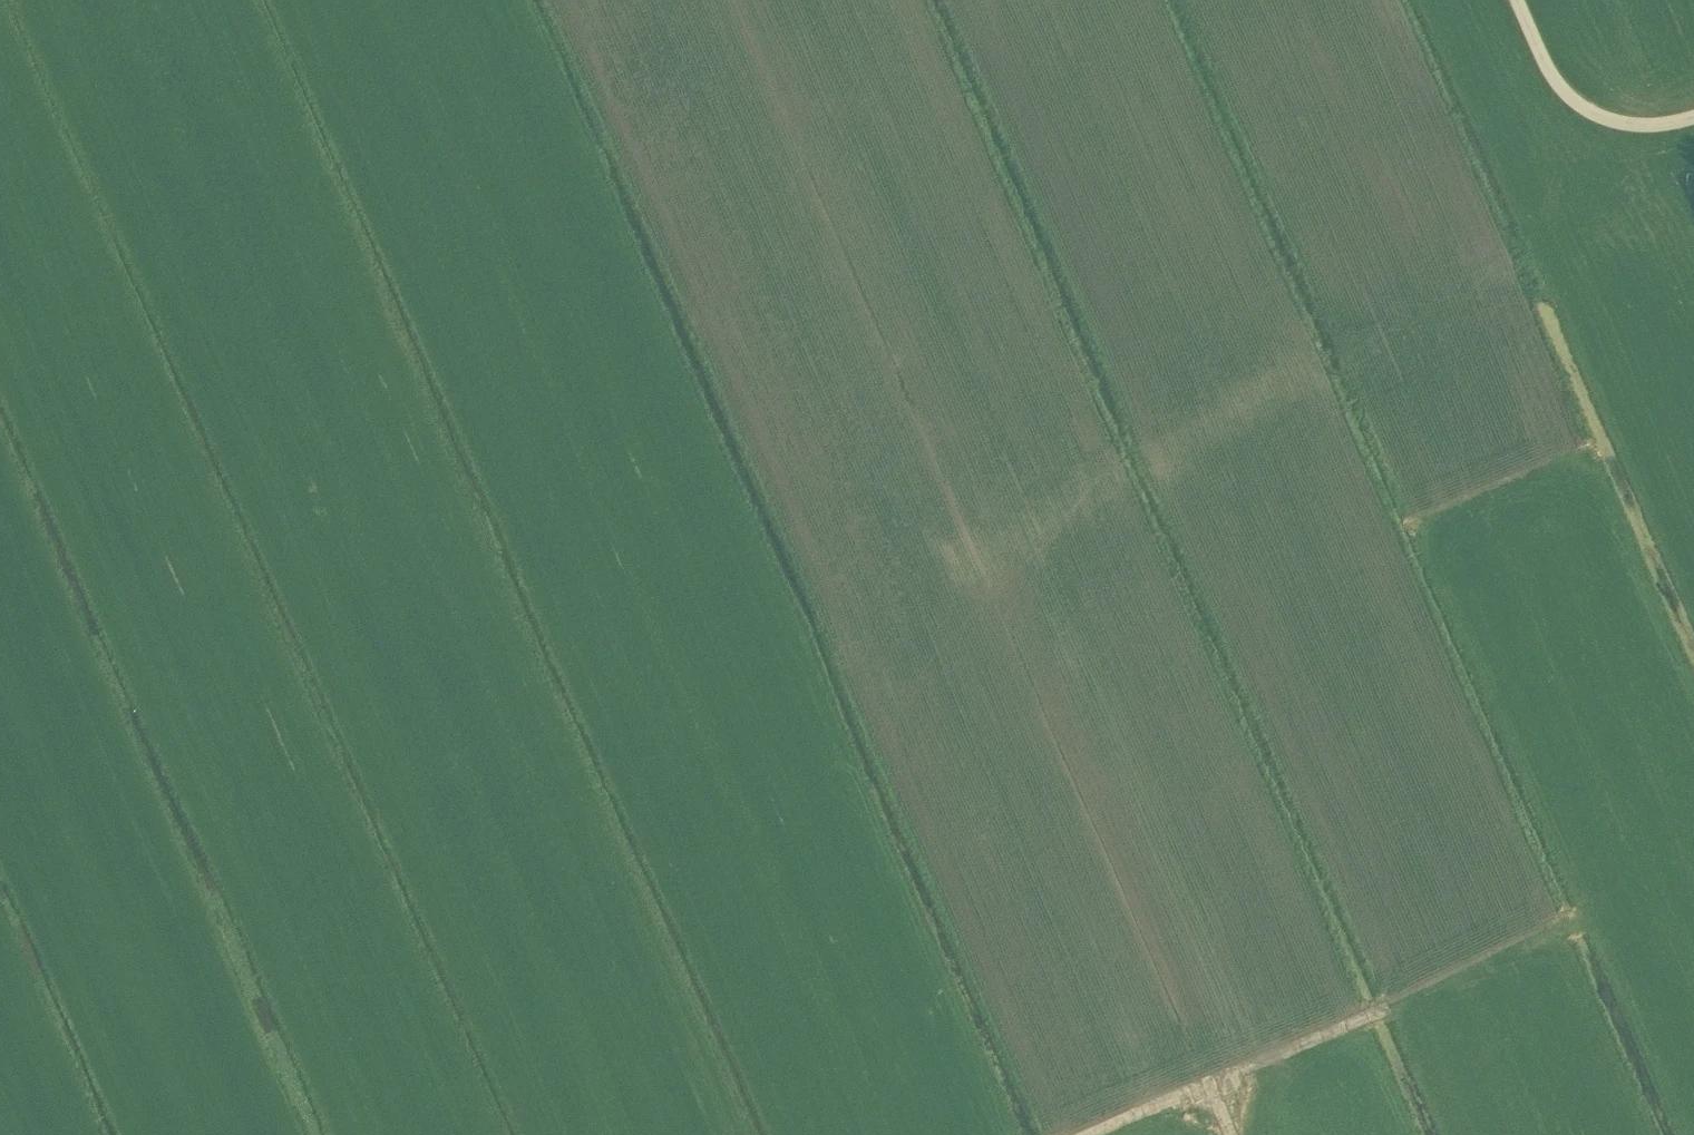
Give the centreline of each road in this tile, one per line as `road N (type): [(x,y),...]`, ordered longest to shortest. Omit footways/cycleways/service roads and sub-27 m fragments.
road 1 (track): [(1574,102),(1539,239),(1500,265),(1446,343),(1614,825),(1605,903),(1554,936),(1210,1083),(1232,1134)]
road 2 (track): [(1693,121),(1625,124),(1574,102),(1550,73),(1518,0)]
road 3 (track): [(1091,1134),(1210,1083)]

